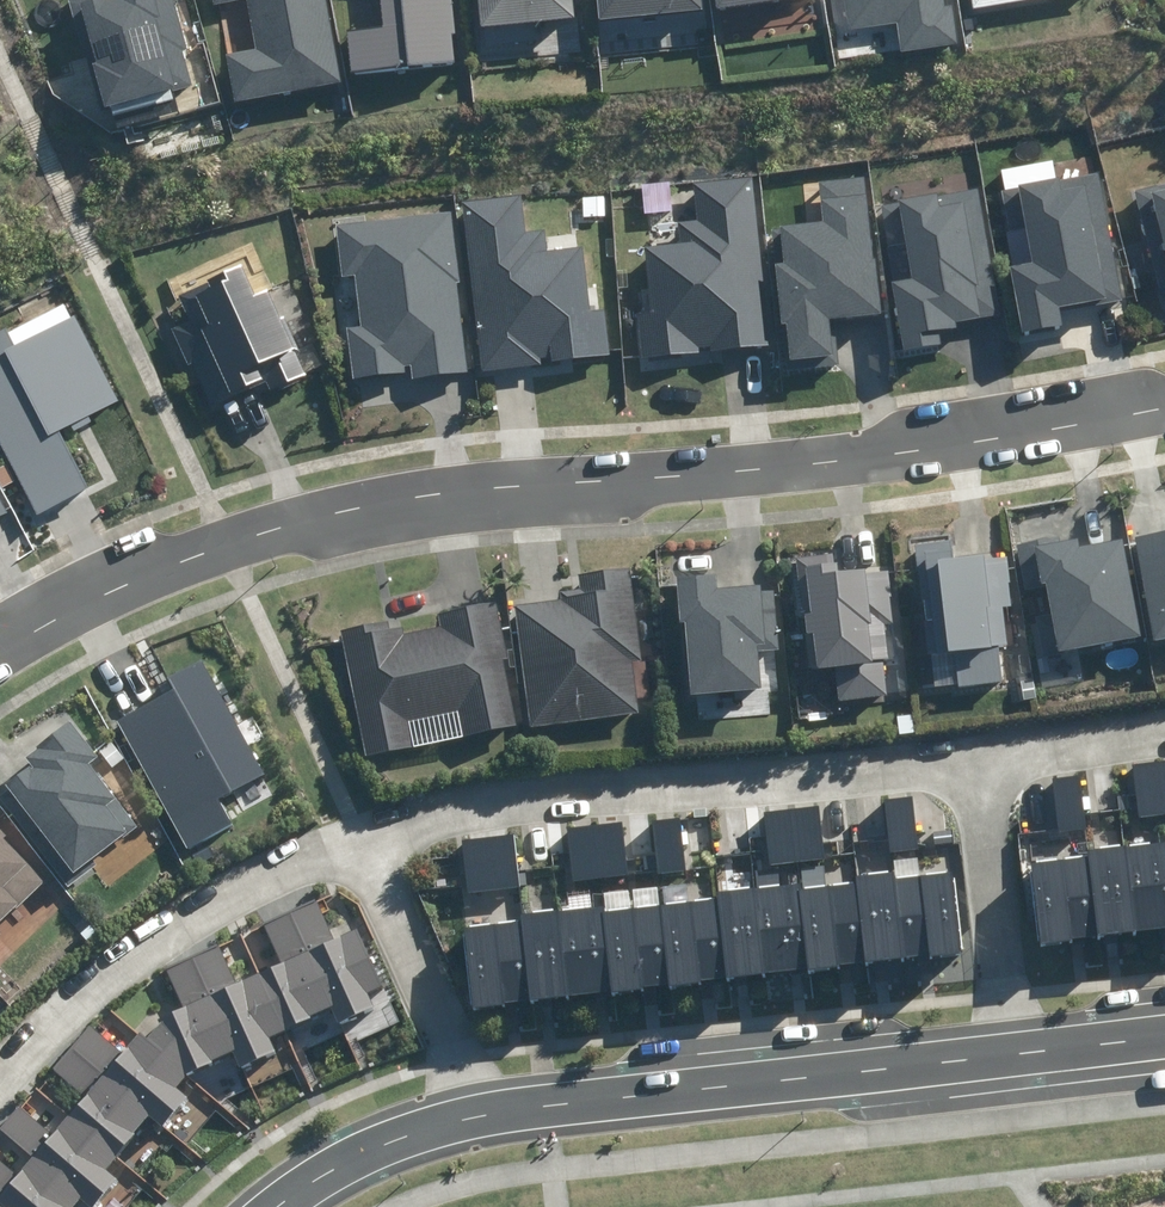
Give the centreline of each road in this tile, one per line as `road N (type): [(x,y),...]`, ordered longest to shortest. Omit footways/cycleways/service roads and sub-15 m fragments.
road 1 (residential): [(1164,407),(902,453),(498,487),(361,507),(225,540),(112,586),(0,653)]
road 2 (residential): [(363,830),(500,794),(965,748)]
road 3 (tertiary): [(475,1118),(1010,1052)]
road 4 (residential): [(0,1085),(84,994),(159,941),(363,830)]
road 5 (residential): [(475,1118),(363,830)]
road 6 (residential): [(1010,1052),(965,748)]
road 7 (tertiary): [(273,1206),(384,1144),(475,1118)]
road 8 (residential): [(965,748),(1164,727)]
road 9 (tertiary): [(1010,1052),(1164,1033)]

